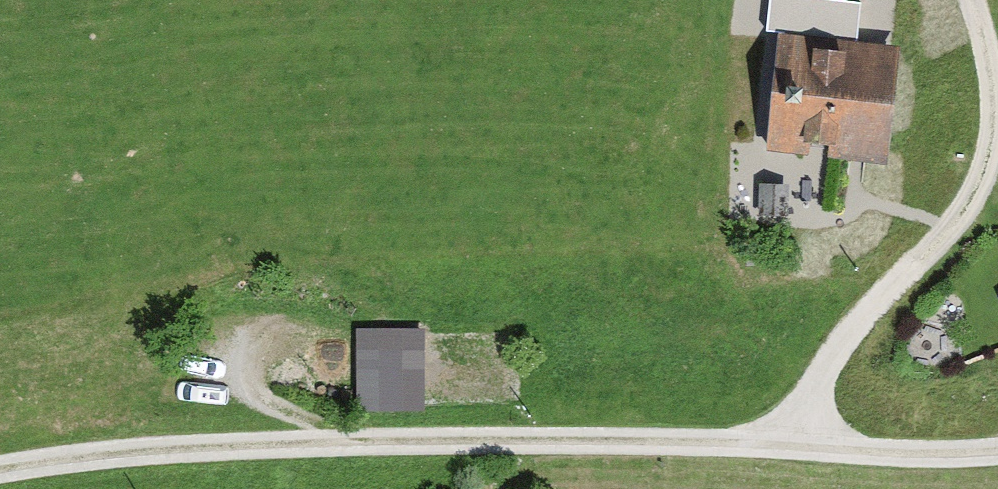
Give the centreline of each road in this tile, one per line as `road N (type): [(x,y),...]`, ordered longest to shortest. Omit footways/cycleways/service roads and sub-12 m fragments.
road 1 (track): [(0,470),(122,452),(343,439),(997,450)]
road 2 (track): [(789,444),(840,348),(972,204),(996,139),(973,0)]
road 3 (track): [(282,315),(255,336),(248,381),(261,397),(343,439)]

